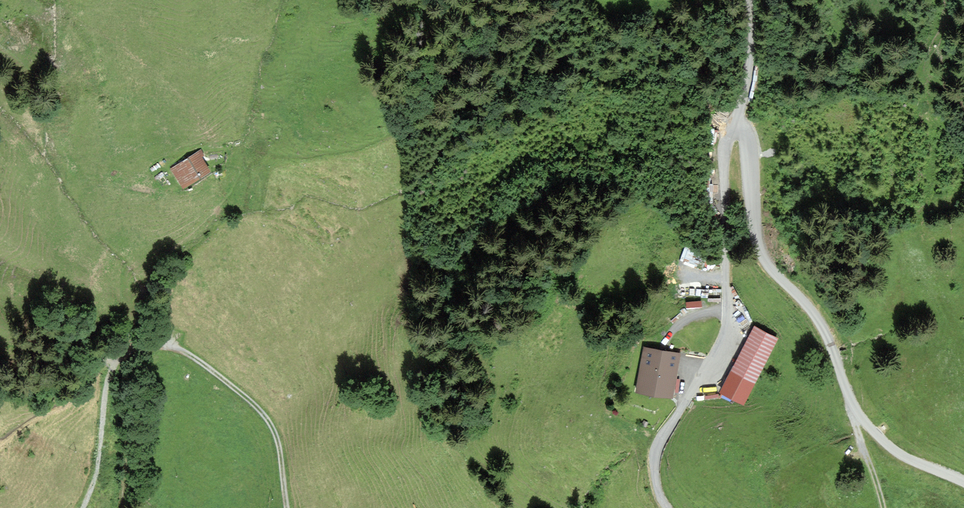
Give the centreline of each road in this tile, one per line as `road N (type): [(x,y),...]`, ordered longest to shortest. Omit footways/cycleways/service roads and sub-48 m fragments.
road 1 (unclassified): [(739,129),(747,141),(760,253),(818,320),(856,412),(906,458),(963,483)]
road 2 (unclassified): [(667,507),(655,455),(728,329),(724,161),(727,139),(739,129)]
road 3 (track): [(287,507),(272,426),(248,400),(177,350),(148,346),(120,358)]
road 4 (track): [(120,358),(109,374),(96,476),(83,507)]
road 5 (track): [(0,445),(80,394),(105,359)]
road 6 (unclassified): [(750,0),(739,129)]
road 7 (track): [(120,358),(99,360),(57,386),(0,390)]

